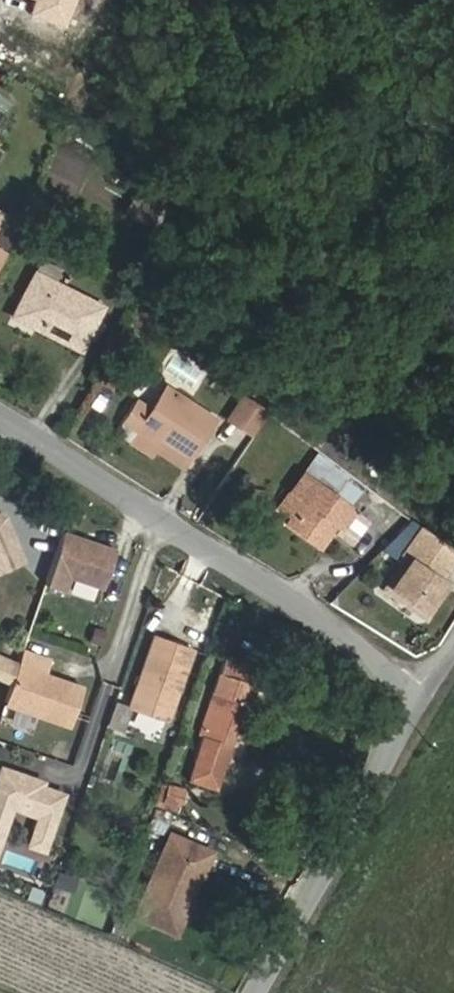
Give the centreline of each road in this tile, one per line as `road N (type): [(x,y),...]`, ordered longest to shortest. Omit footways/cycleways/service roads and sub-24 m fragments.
road 1 (residential): [(424,702),(0,428)]
road 2 (residential): [(264,992),(424,702)]

